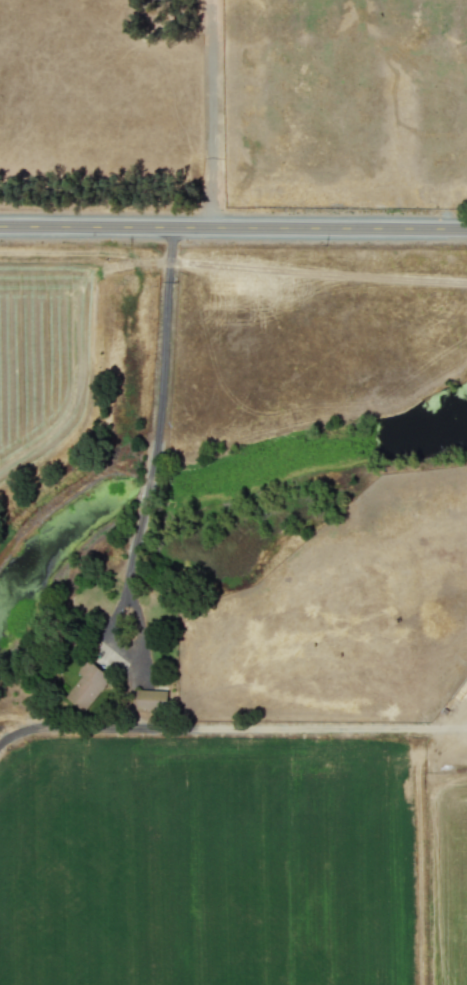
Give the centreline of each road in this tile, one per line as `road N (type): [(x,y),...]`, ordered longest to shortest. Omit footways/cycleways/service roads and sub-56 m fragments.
road 1 (secondary): [(0,225),(466,229)]

